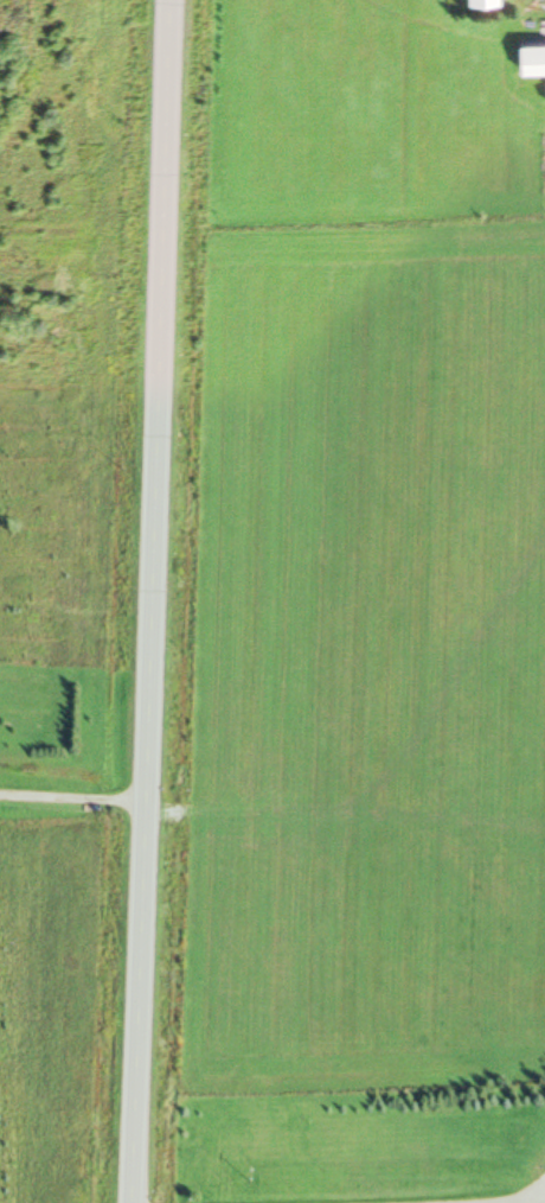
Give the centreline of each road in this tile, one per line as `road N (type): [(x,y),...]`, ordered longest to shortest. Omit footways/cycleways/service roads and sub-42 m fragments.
road 1 (tertiary): [(132,1202),(169,0)]

